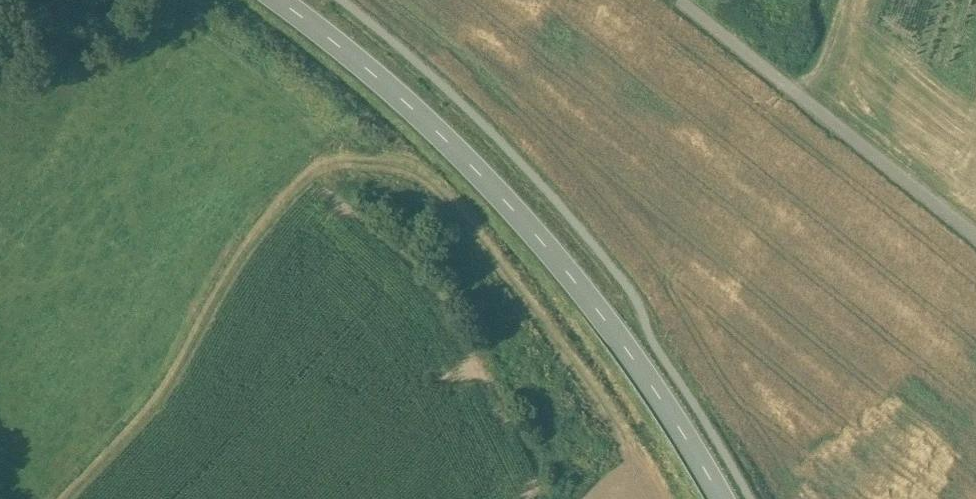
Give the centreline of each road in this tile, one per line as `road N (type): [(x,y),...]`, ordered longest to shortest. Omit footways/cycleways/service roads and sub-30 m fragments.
road 1 (secondary): [(722,498),(628,352),(547,248),(462,156),(277,0)]
road 2 (track): [(975,237),(682,0)]
road 3 (track): [(61,498),(156,397),(241,244)]

